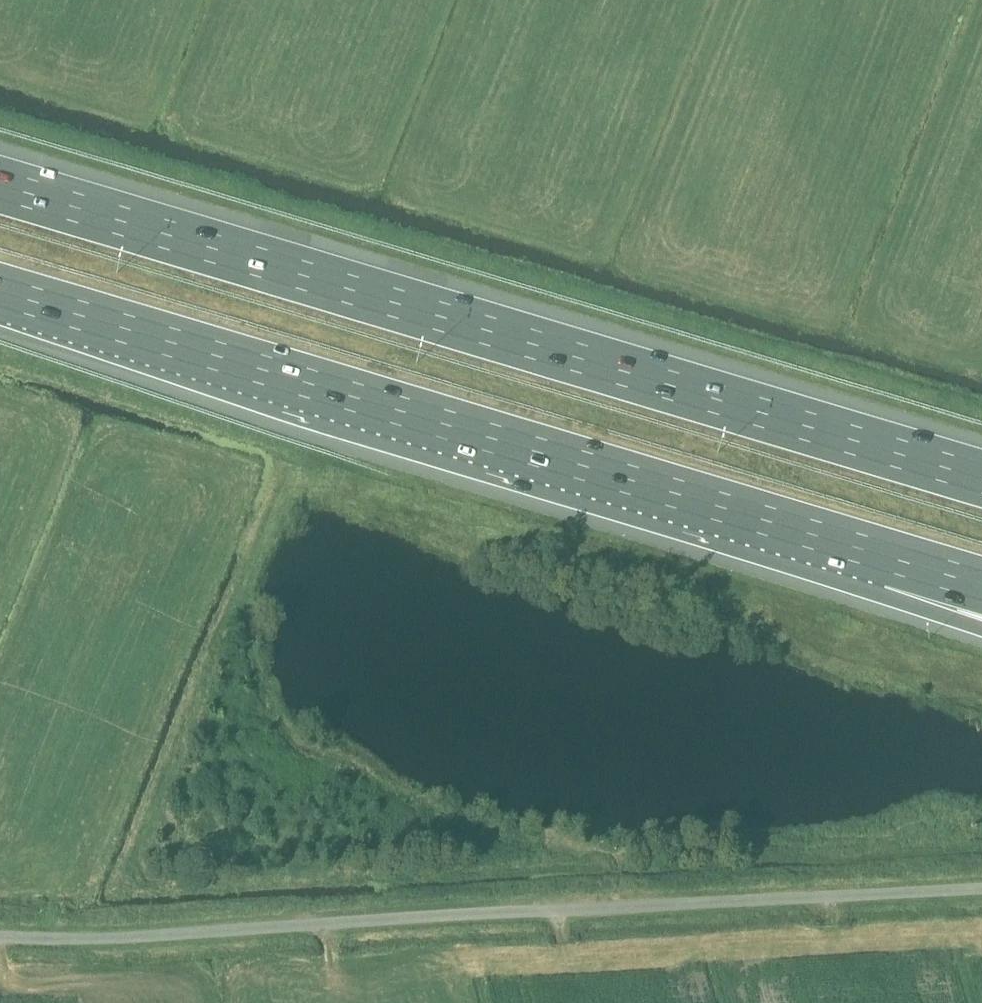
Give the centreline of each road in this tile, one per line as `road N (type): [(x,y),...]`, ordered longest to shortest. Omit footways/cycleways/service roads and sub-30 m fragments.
road 1 (motorway): [(981,480),(0,190)]
road 2 (unclassified): [(981,889),(135,938),(0,937)]
road 3 (motorway): [(0,293),(732,510)]
road 4 (motorway): [(732,510),(834,578),(981,629)]
road 5 (motorway): [(732,510),(981,585)]

